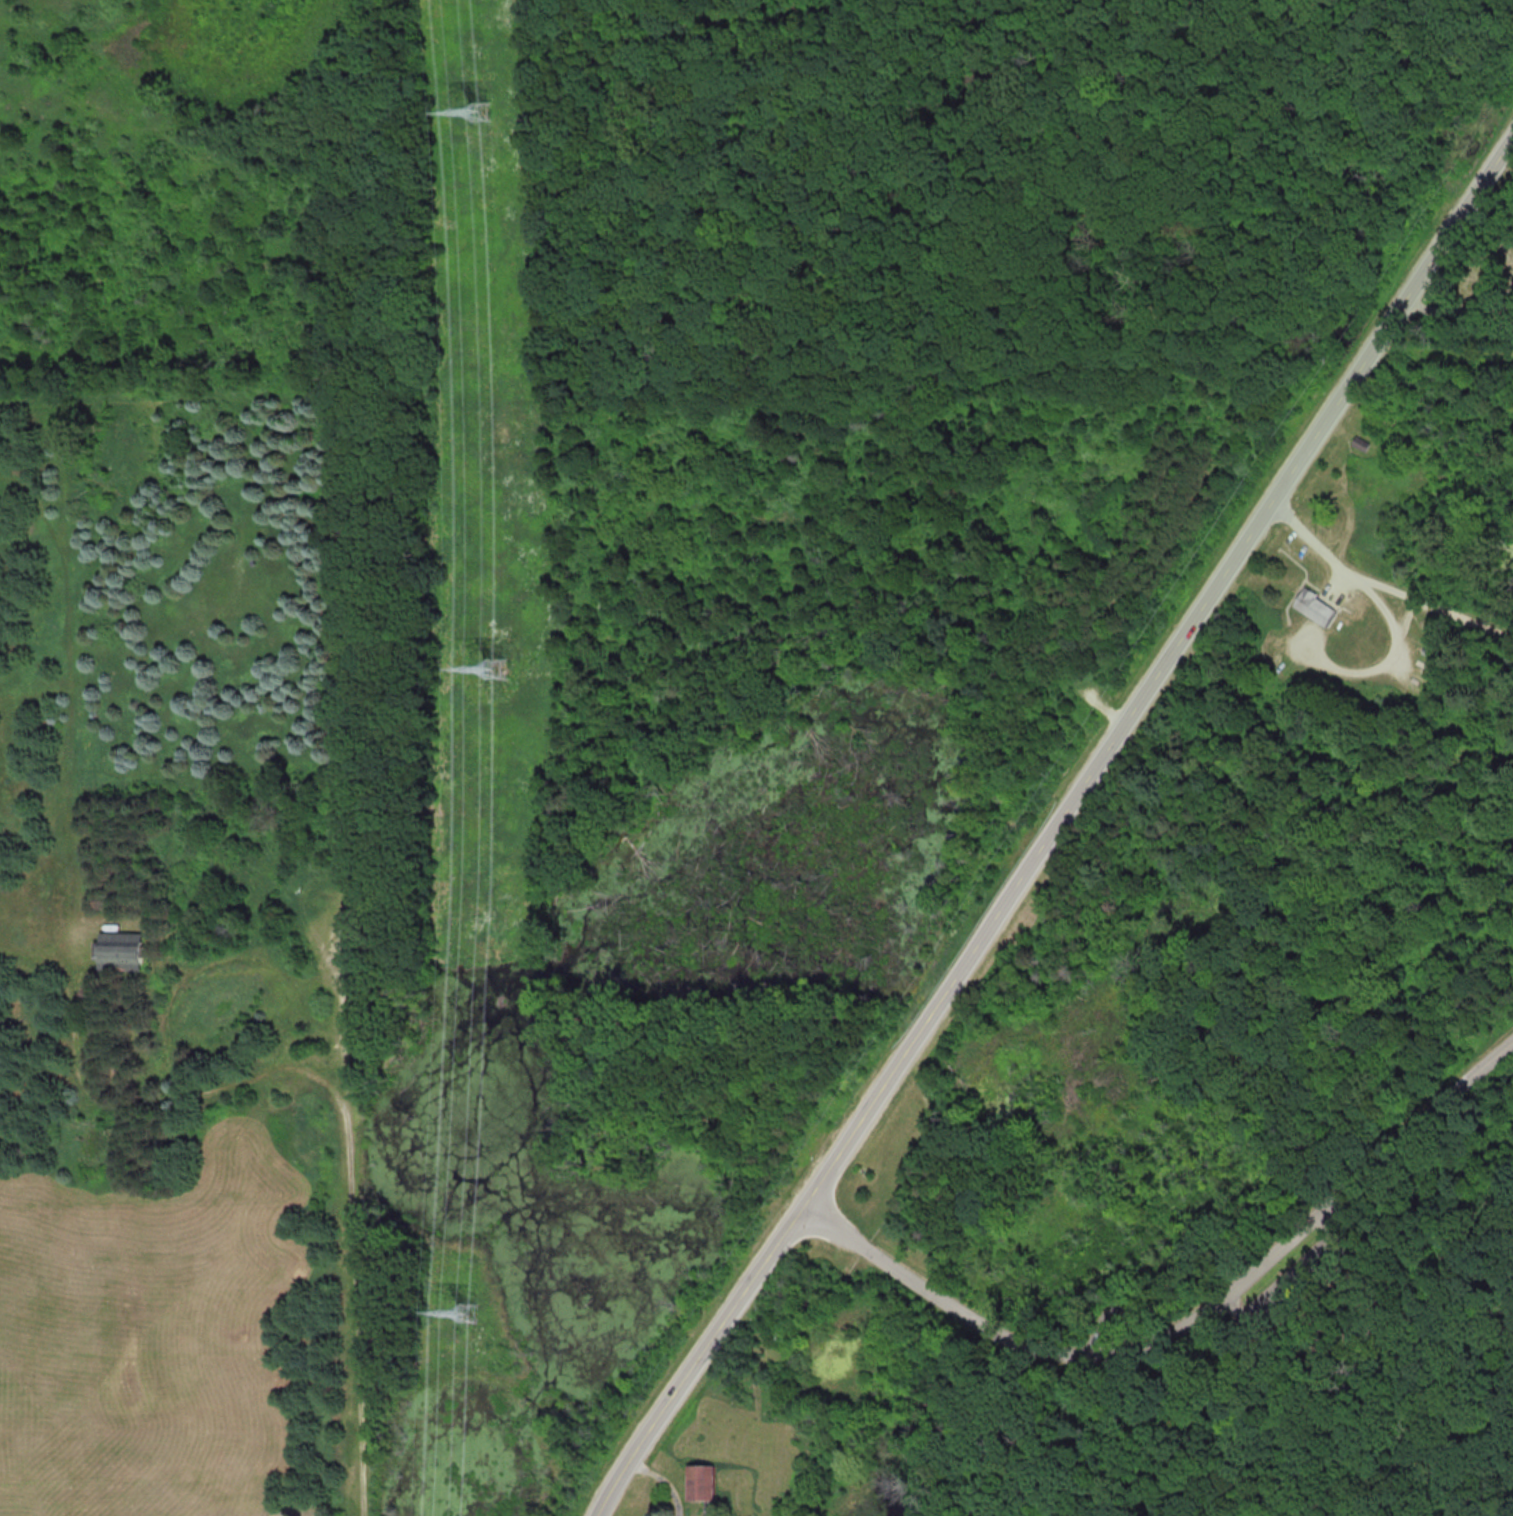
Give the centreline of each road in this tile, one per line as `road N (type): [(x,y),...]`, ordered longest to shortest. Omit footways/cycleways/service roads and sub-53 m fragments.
road 1 (tertiary): [(1512,144),(596,1515)]
road 2 (residential): [(803,1205),(1010,1338),(1082,1354),(1138,1348),(1222,1298),(1512,1039)]

